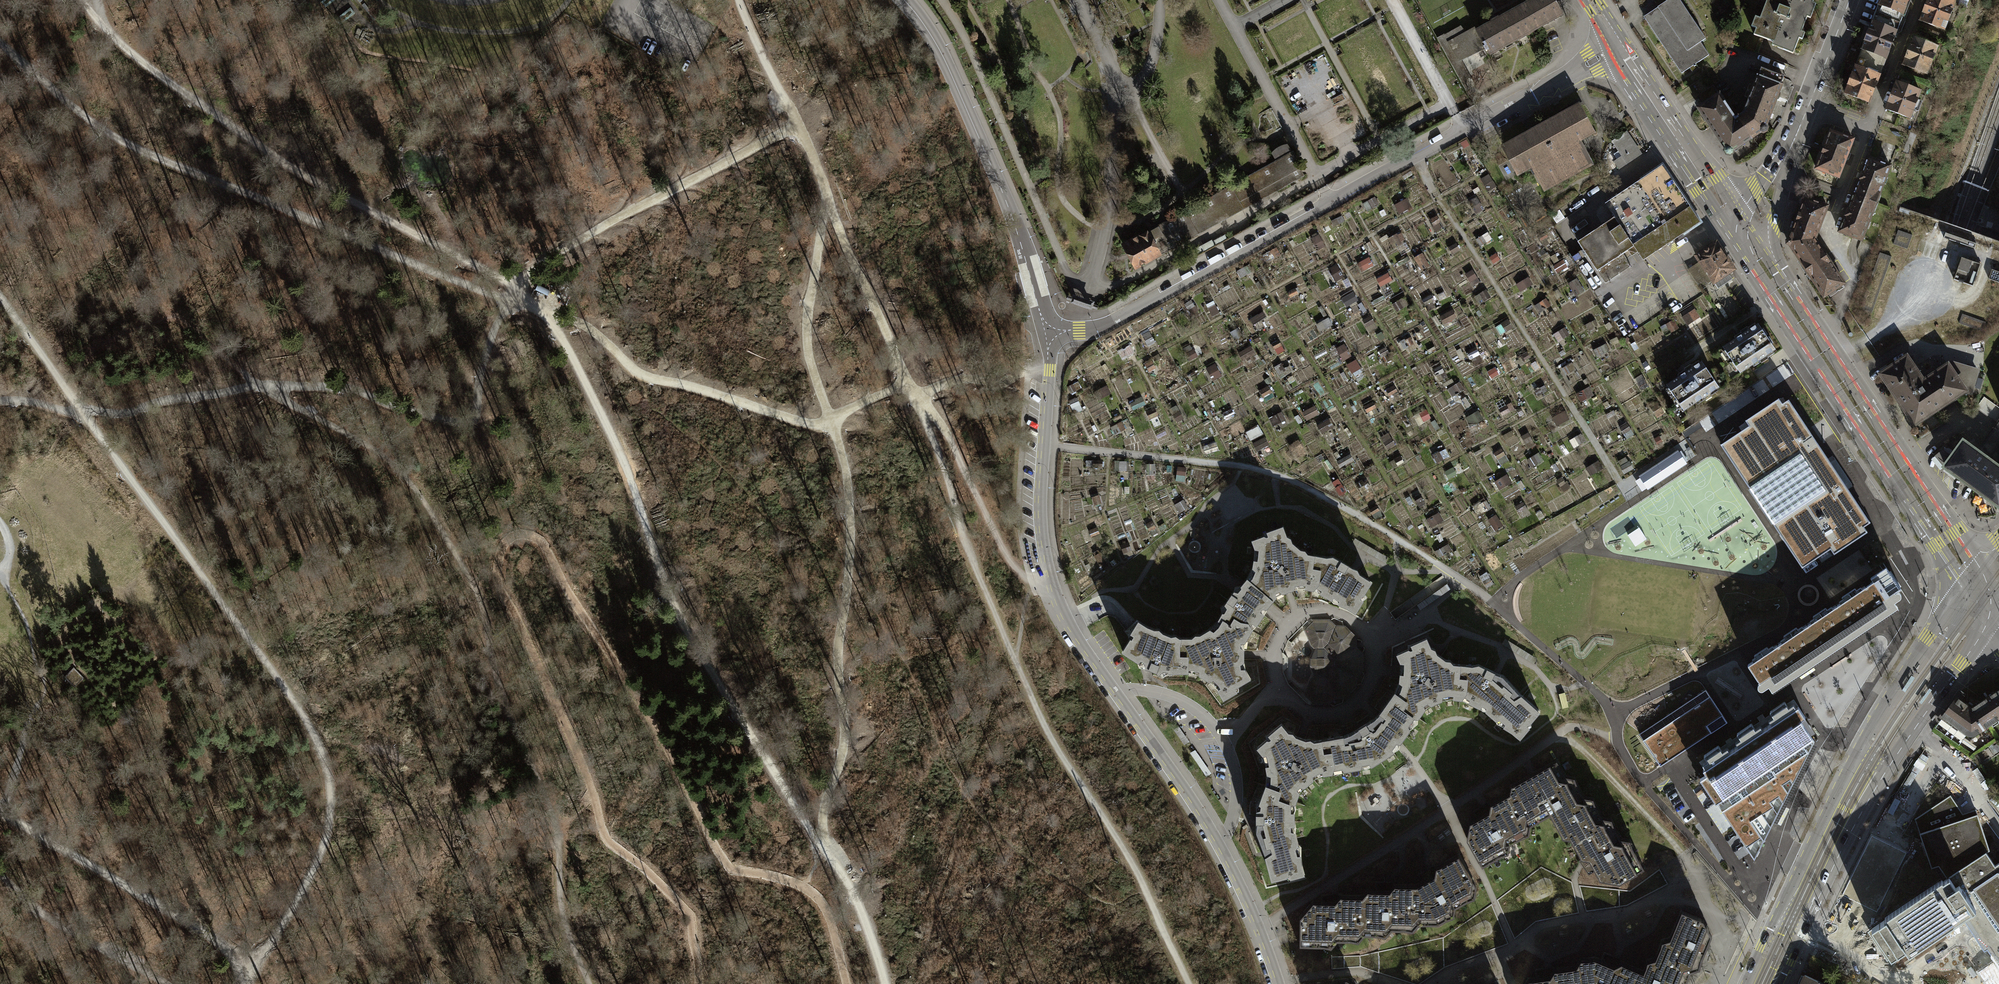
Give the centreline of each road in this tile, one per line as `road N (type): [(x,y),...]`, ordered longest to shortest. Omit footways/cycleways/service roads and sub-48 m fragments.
road 1 (track): [(1191,983),(1148,889),(1044,724),(965,541),(950,477),(739,0)]
road 2 (track): [(547,312),(619,452),(670,600),(854,889),(885,983)]
road 3 (residential): [(1279,983),(1221,848),(1059,604),(1041,520),(1049,332)]
road 4 (track): [(814,834),(847,738),(836,659),(849,570),(847,480),(805,331),(825,188)]
road 5 (track): [(83,411),(314,727),(329,815),(322,850),(253,965)]
road 6 (residential): [(1049,332),(1115,320),(1619,46)]
road 7 (track): [(524,297),(428,268),(141,151),(102,129),(0,42)]
road 8 (track): [(84,0),(139,58),(199,103),(371,211),(512,281),(547,312)]
road 9 (primary): [(1983,596),(1973,561),(1779,272),(1742,238)]
road 10 (primary): [(1742,238),(1758,282),(1935,545),(1983,596)]
road 11 (track): [(478,592),(498,688),(549,806),(564,910),(591,983)]
road 12 (track): [(547,312),(602,336),(641,378),(809,424),(833,425),(878,396),(912,389)]
road 13 (tertiary): [(1801,934),(1864,803),(1959,662),(1983,596)]
road 14 (tertiary): [(1983,596),(1925,638),(1863,736),(1776,913)]
road 15 (residential): [(1049,332),(997,178),(934,41),(905,0)]
road 16 (track): [(510,298),(487,346),(469,418),(454,423),(355,391),(256,382)]
road 17 (track): [(512,281),(797,124)]
road 18 (track): [(253,965),(0,811)]
road 19 (secondary): [(1742,238),(1808,108),(1848,0)]
road 20 (track): [(1029,585),(1008,565),(941,429),(912,389)]
road 21 (primary): [(1619,46),(1742,238)]
road 22 (track): [(0,874),(62,930),(168,983)]
road 23 (track): [(47,699),(49,687),(7,587),(8,536),(0,525)]
road 24 (track): [(0,815),(31,713),(47,699)]

